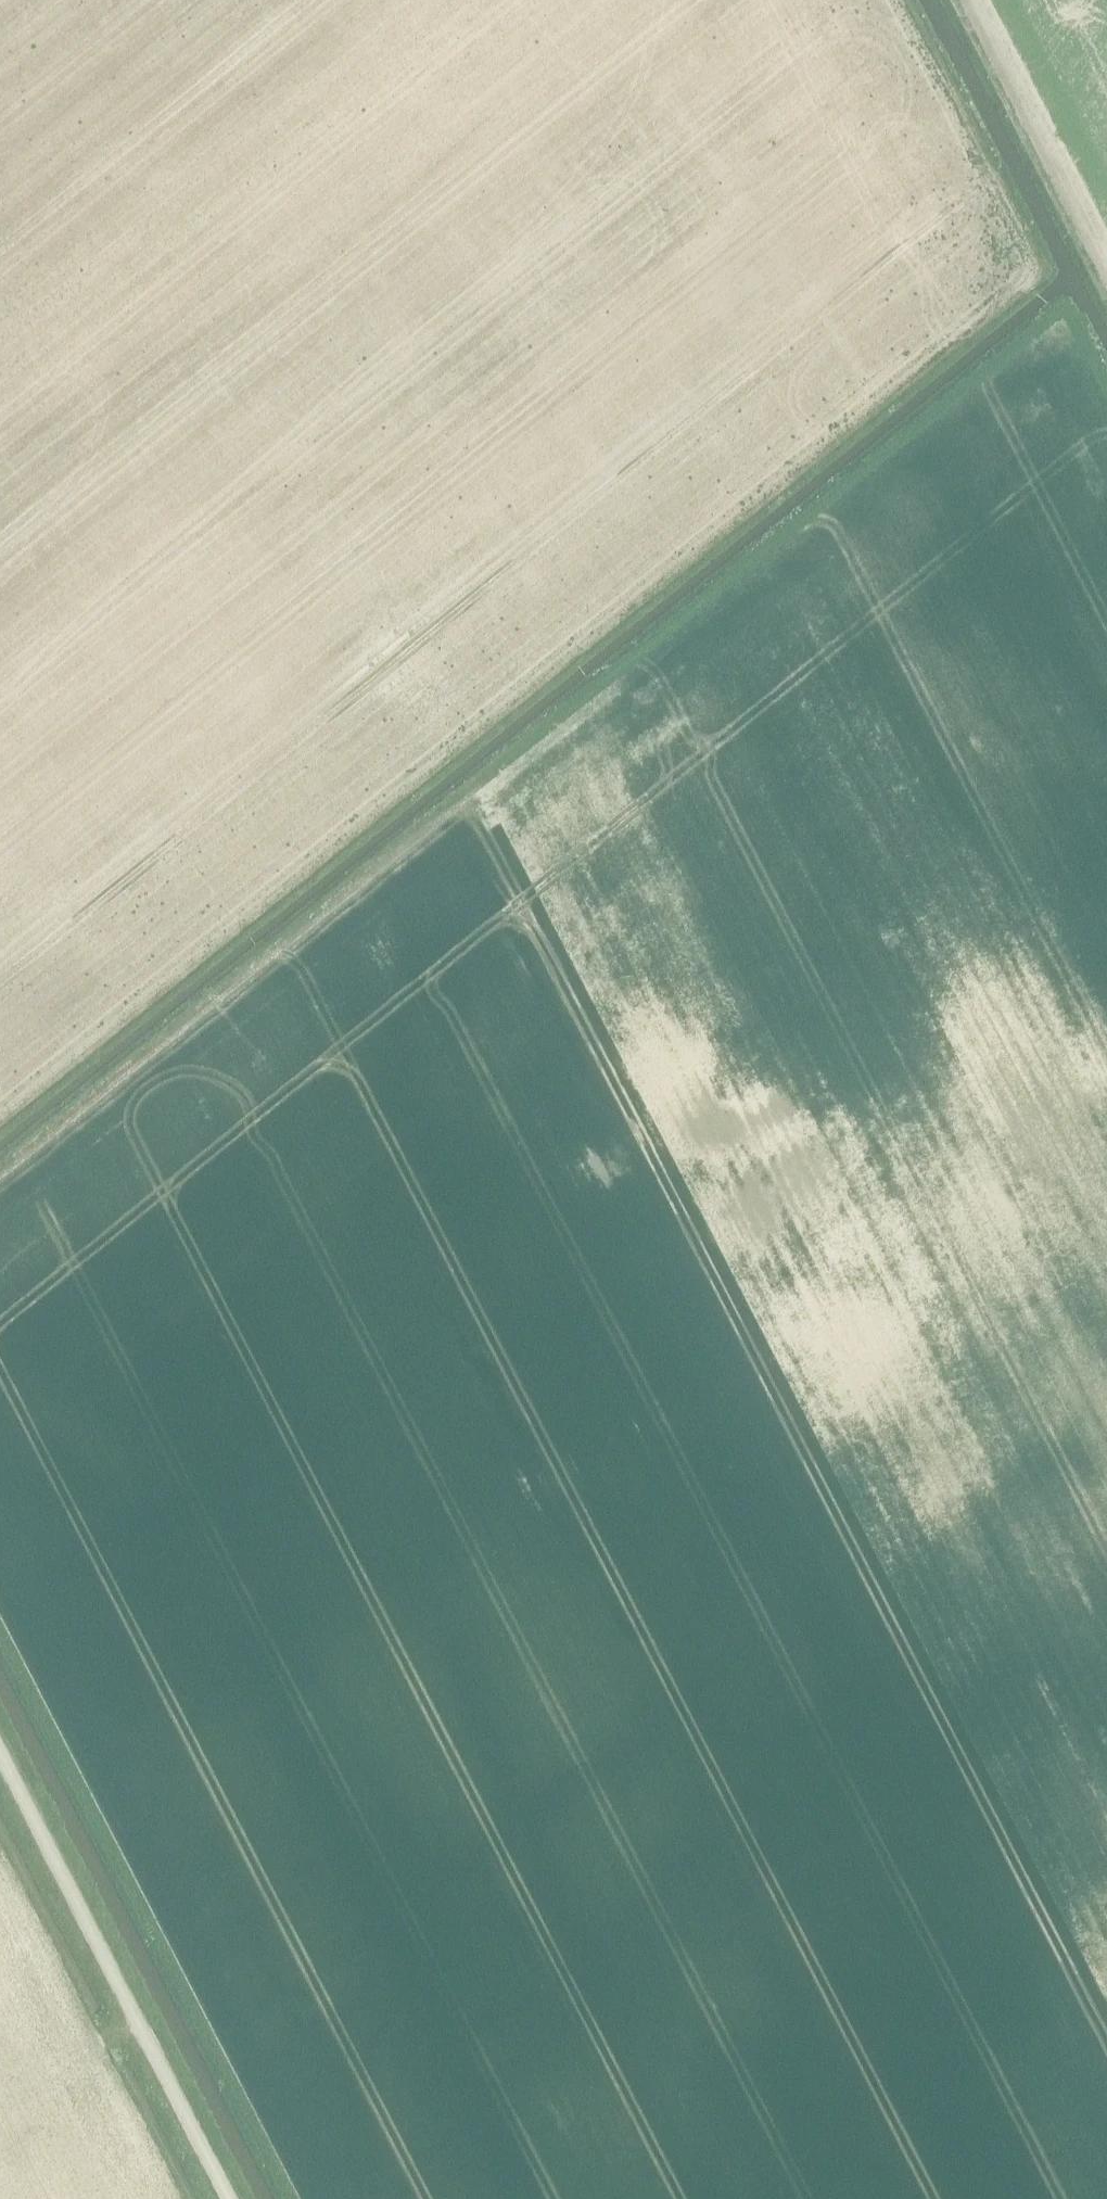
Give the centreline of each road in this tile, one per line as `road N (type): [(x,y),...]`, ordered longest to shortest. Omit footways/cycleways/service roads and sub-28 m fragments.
road 1 (unclassified): [(228,2198),(0,1756)]

